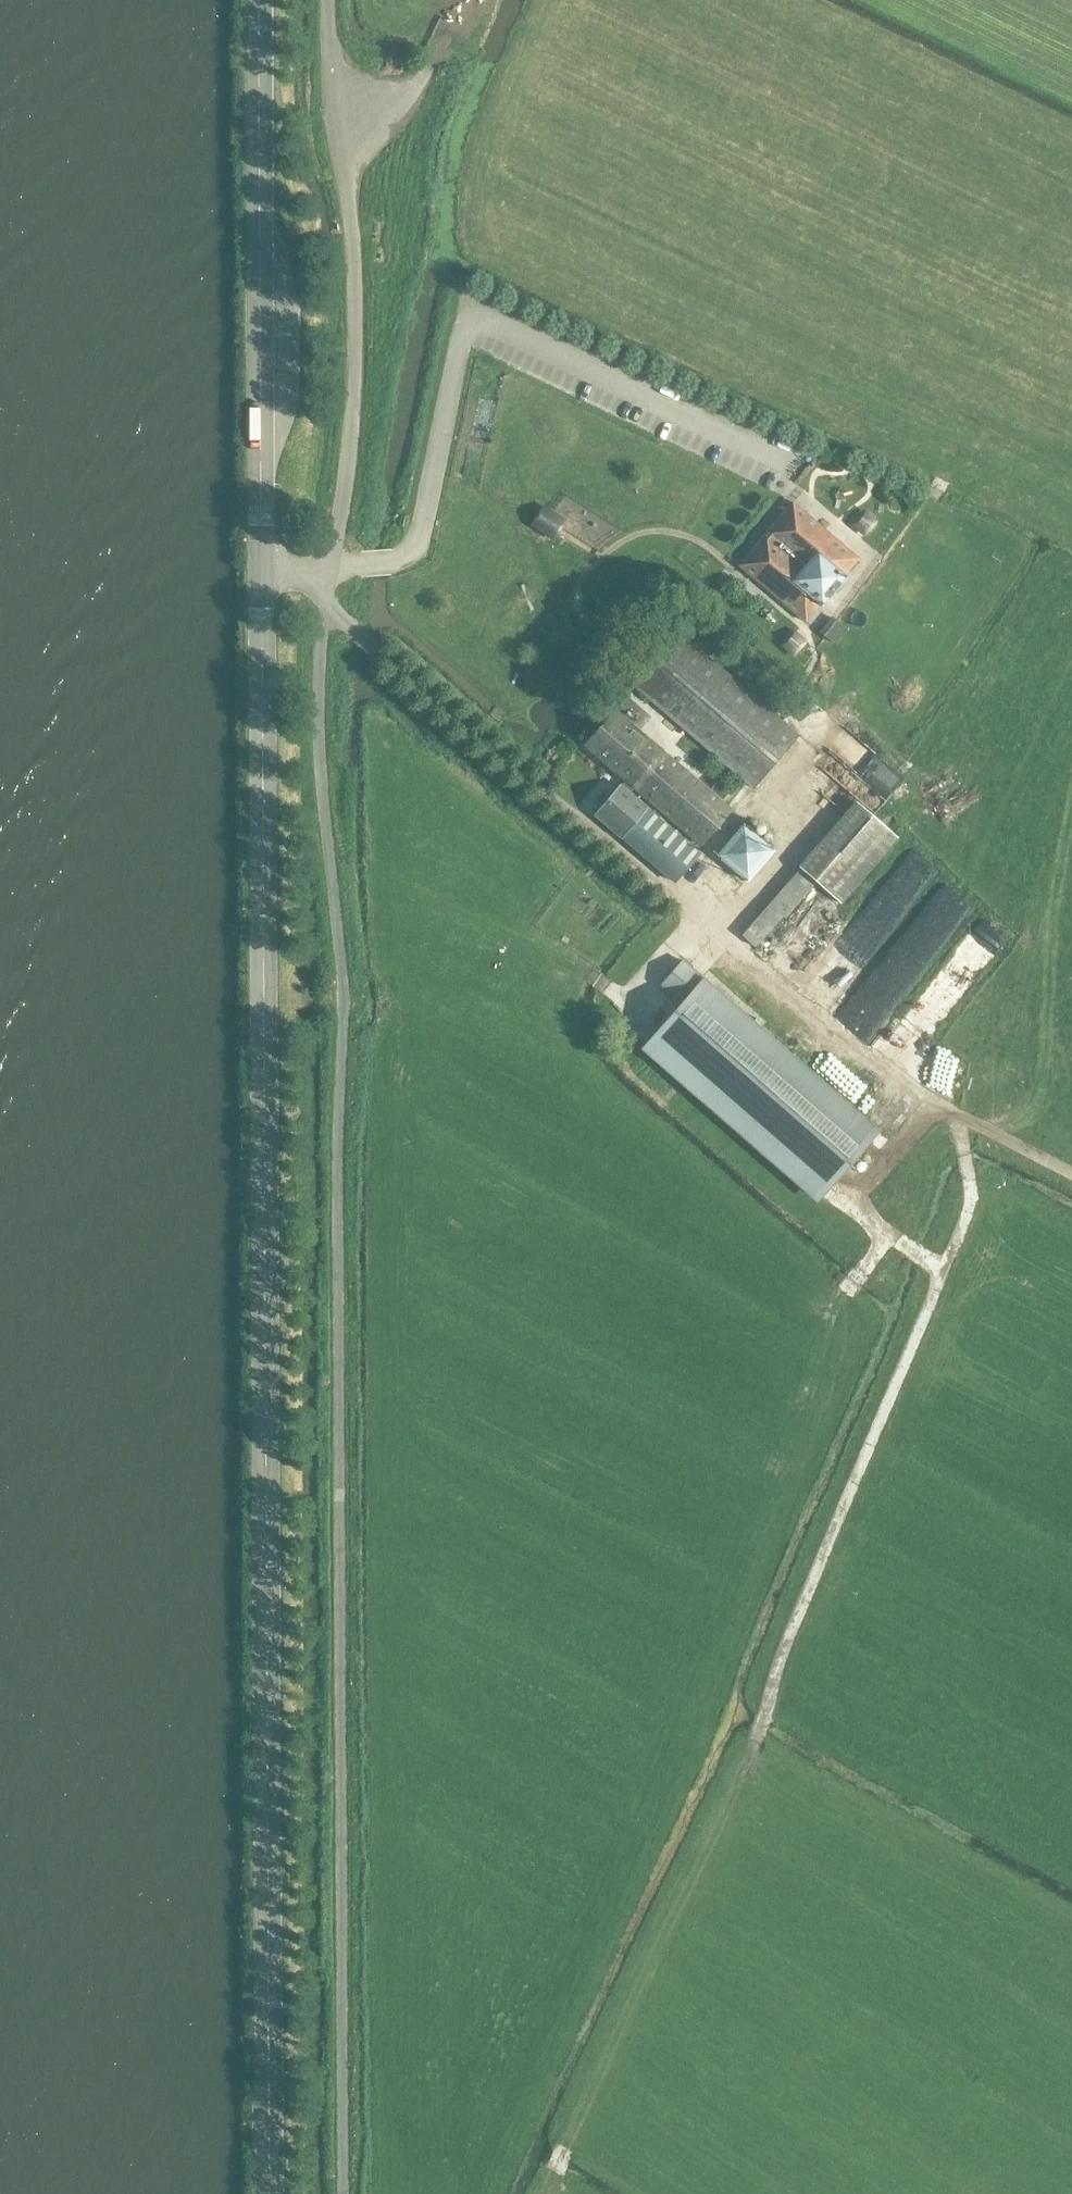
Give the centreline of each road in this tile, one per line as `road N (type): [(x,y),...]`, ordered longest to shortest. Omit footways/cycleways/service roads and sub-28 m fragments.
road 1 (tertiary): [(269,2193),(263,576)]
road 2 (track): [(1071,1167),(959,1104),(967,1207),(755,1741),(554,2179)]
road 3 (track): [(959,1104),(883,1062),(326,595)]
road 4 (unclassified): [(329,0),(354,225),(358,379),(350,476),(326,595)]
road 5 (tertiary): [(264,0),(263,576)]

